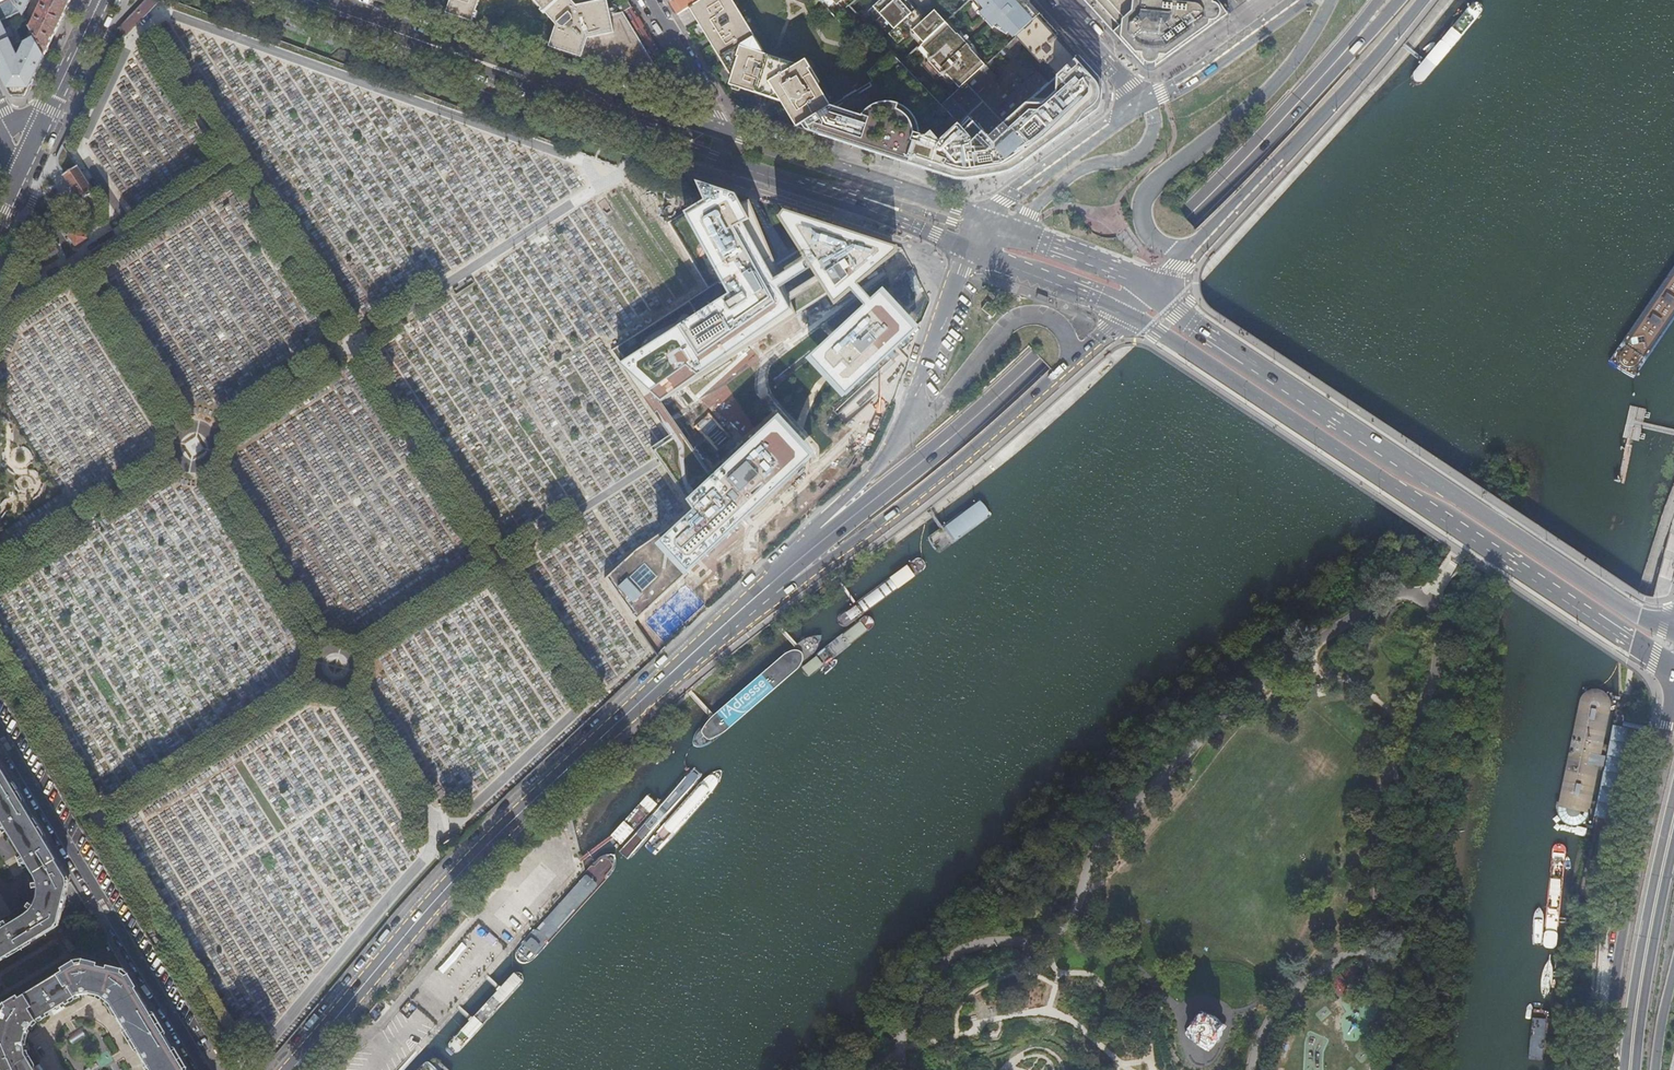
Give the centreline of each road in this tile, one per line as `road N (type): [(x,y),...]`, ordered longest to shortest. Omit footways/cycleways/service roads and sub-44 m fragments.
road 1 (primary): [(810,551),(1013,383),(1214,192),(1346,52)]
road 2 (primary): [(291,1069),(495,836),(748,606)]
road 3 (primary): [(1129,314),(1673,669)]
road 4 (primary): [(1673,634),(1152,296)]
road 5 (track): [(1045,937),(1067,923),(1103,840),(1253,689),(1383,597),(1427,600)]
road 6 (primary): [(748,606),(785,597),(845,553),(1069,369)]
road 7 (residential): [(0,731),(206,1069)]
road 8 (primary): [(1668,711),(1612,992),(1607,1069)]
road 9 (primary): [(1331,0),(1280,79),(1146,194),(1142,213),(1154,239),(1191,246)]
road 10 (track): [(1391,769),(1378,802),(1377,915),(1363,941),(1292,994),(1252,1069)]
road 11 (primary): [(1191,246),(1294,146),(1421,0)]
road 12 (secondary): [(987,221),(706,126)]
road 13 (primary): [(1069,369),(1070,344),(1058,323),(1019,317),(895,447)]
road 14 (secondary): [(706,126),(514,62),(478,59)]
road 15 (track): [(901,1069),(904,1024),(947,960),(974,945),(1045,937)]
road 16 (secondary): [(637,128),(847,201)]
road 17 (primary): [(968,247),(895,447)]
road 18 (unclassified): [(1020,234),(1074,174),(1145,150),(1155,126),(1145,102)]
road 19 (residential): [(1145,102),(1011,194),(987,221)]
road 20 (primary): [(1673,821),(1636,1015)]
road 21 (residential): [(1301,0),(1145,102)]
road 22 (track): [(1427,600),(1440,629),(1439,664),(1391,769)]
road 23 (secondary): [(311,0),(478,59)]
road 24 (primary): [(968,247),(1129,314)]
road 25 (secondary): [(478,59),(507,80),(637,128)]
road 26 (primary): [(1152,296),(1115,271),(1020,234)]
road 27 (residential): [(706,126),(710,112),(645,0)]
road 28 (secondary): [(847,201),(865,194),(980,231)]
road 29 (residential): [(1050,0),(1145,102)]
road 30 (secondary): [(42,124),(101,0)]
road 31 (primary): [(895,447),(810,551)]
road 32 (secondary): [(847,201),(968,247)]

